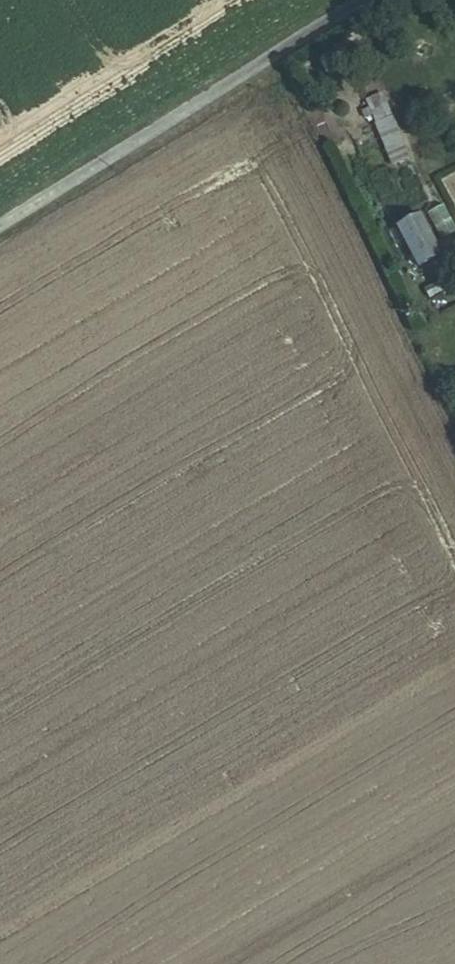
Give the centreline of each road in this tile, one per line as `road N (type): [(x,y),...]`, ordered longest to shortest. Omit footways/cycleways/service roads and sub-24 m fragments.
road 1 (track): [(369,0),(0,226)]

